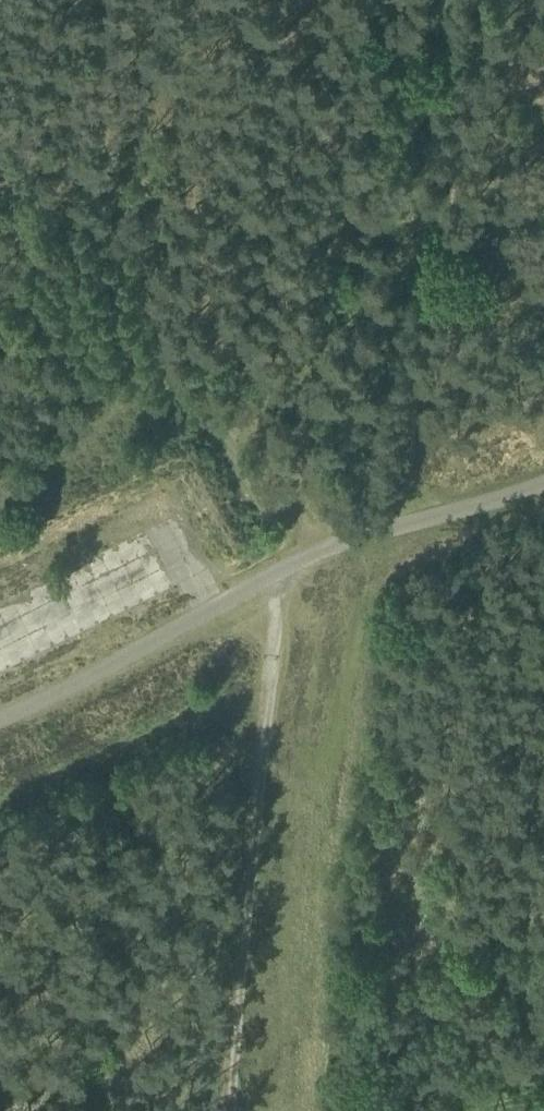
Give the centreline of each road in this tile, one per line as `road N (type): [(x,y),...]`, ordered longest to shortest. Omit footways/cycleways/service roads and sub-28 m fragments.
road 1 (track): [(0,713),(331,552),(543,471)]
road 2 (track): [(495,0),(399,528)]
road 3 (track): [(278,577),(235,1110)]

